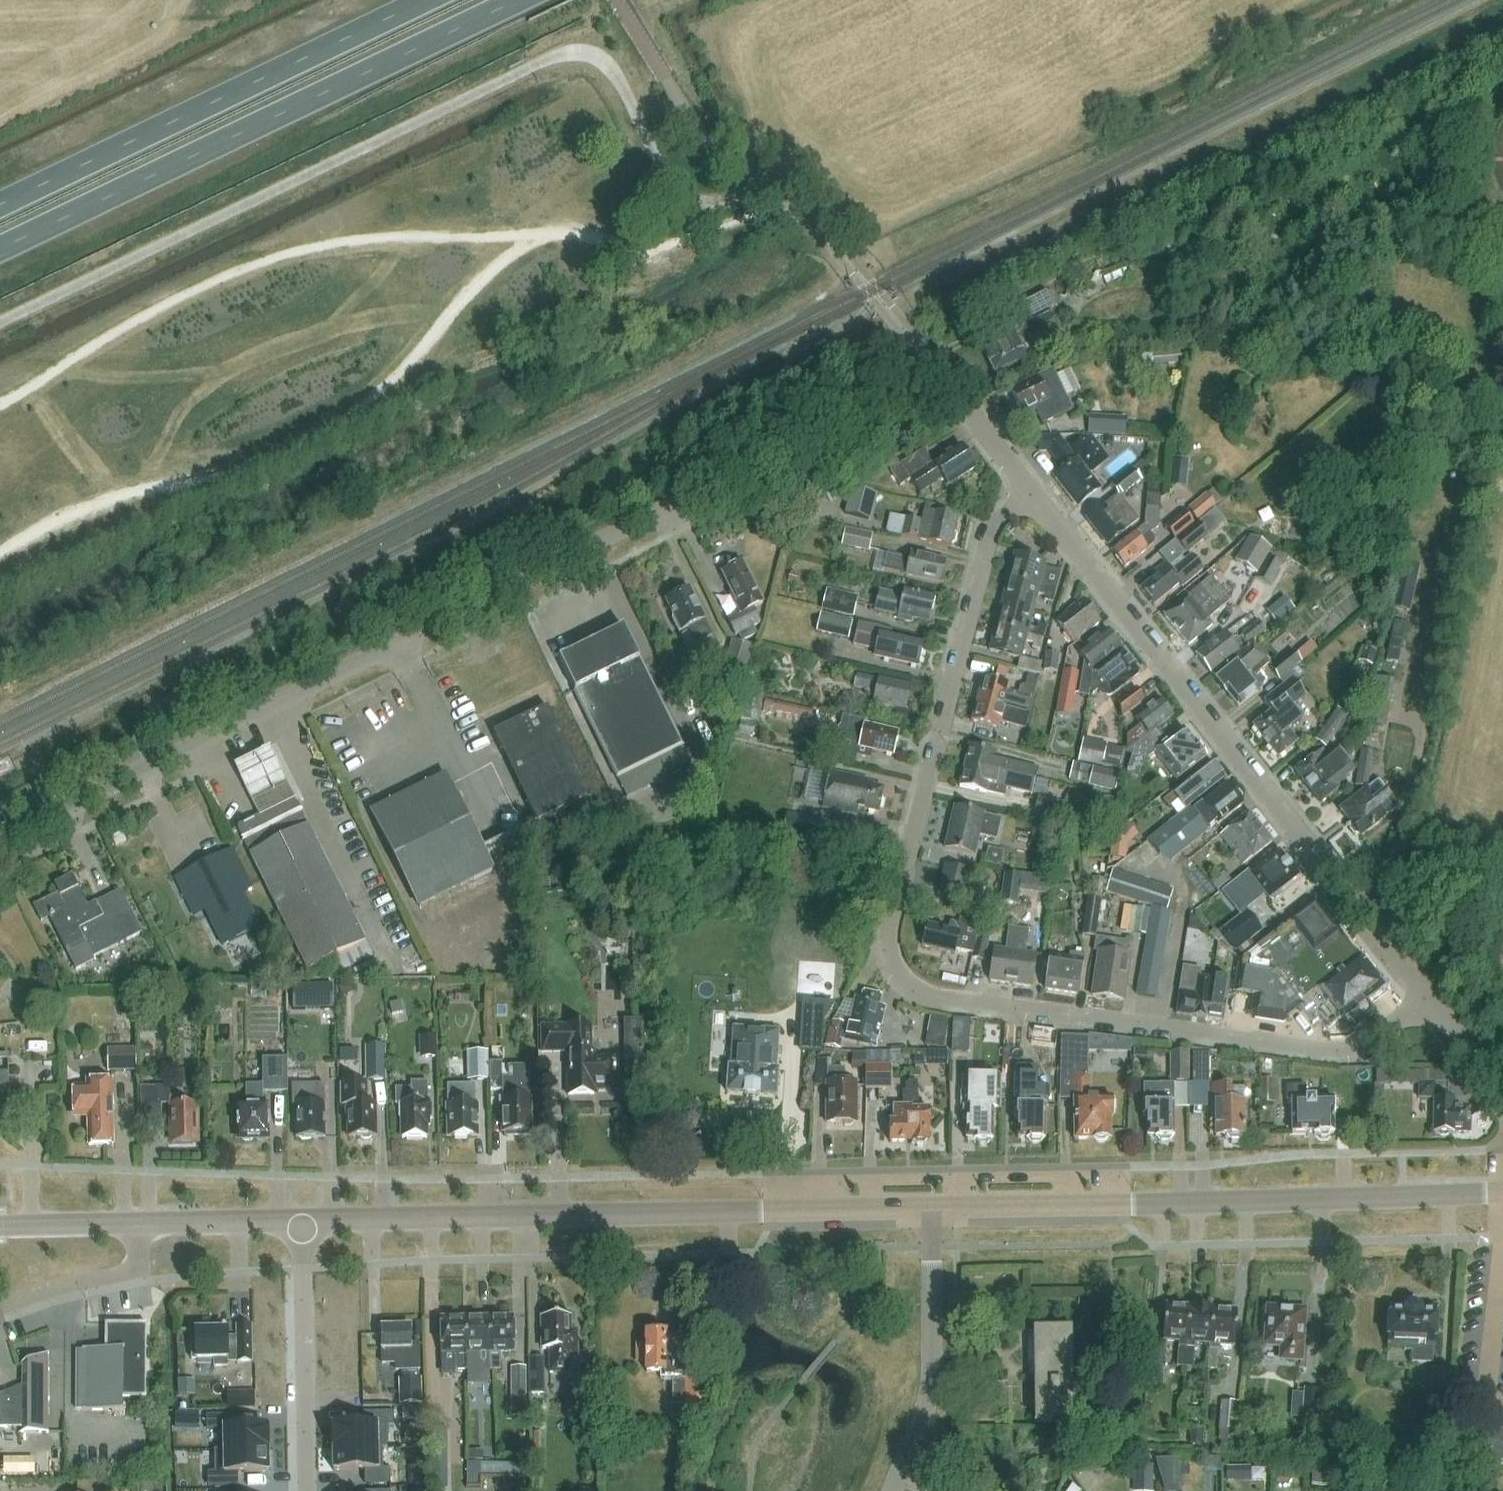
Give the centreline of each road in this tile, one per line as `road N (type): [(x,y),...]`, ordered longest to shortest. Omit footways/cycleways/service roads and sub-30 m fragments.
road 1 (unclassified): [(1428,1000),(1360,1049),(1335,1053),(937,999),(899,973),(890,929),(989,537),(1033,494)]
road 2 (residential): [(0,843),(930,376)]
road 3 (unclassified): [(1428,1000),(1033,494)]
road 4 (tertiary): [(932,1204),(301,1219)]
road 5 (trunk): [(0,249),(518,0)]
road 6 (tertiary): [(1502,1191),(932,1204)]
road 7 (trunk): [(426,0),(0,205)]
road 8 (residential): [(894,1490),(933,1378),(932,1204)]
road 9 (residential): [(301,1219),(307,1490)]
road 10 (residential): [(0,1308),(134,1272),(137,1222)]
road 11 (tertiary): [(301,1219),(137,1222)]
road 12 (unclassified): [(1033,494),(953,389),(930,376)]
road 13 (tertiary): [(137,1222),(0,1225)]
road 14 (unclassified): [(1502,1096),(1428,1000)]

